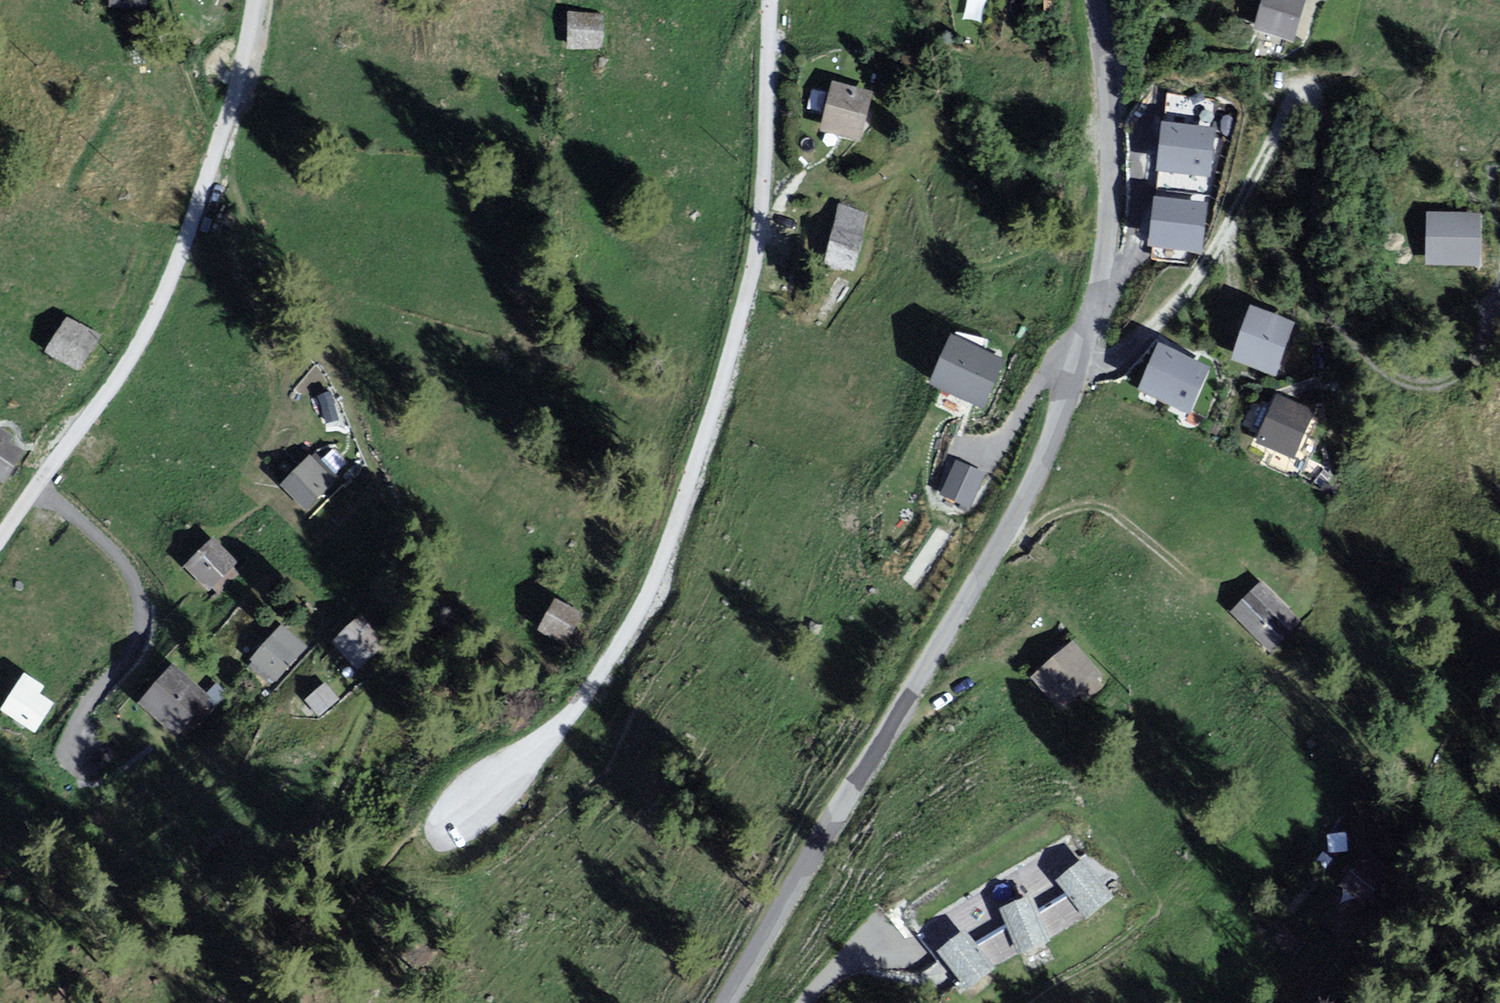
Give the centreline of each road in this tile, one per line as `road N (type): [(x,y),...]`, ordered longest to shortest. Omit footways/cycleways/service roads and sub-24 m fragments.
road 1 (unclassified): [(725,1002),(1053,437),(1100,283),(1111,202),(1098,0)]
road 2 (unclassified): [(768,0),(754,265),(659,568),(583,699),(465,817)]
road 3 (unclassified): [(255,0),(229,123),(167,288),(134,354),(0,540)]

